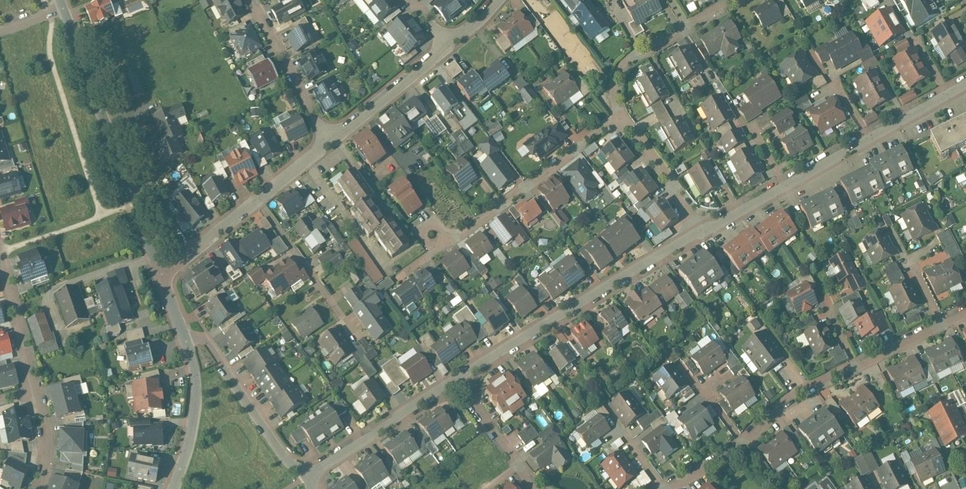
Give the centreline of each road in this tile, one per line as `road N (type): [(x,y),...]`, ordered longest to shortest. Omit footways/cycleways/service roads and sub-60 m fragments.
road 1 (residential): [(965,85),(696,234)]
road 2 (residential): [(161,277),(63,9)]
road 3 (residential): [(696,234),(454,381)]
road 4 (residential): [(400,277),(620,118)]
road 5 (residential): [(328,141),(161,277)]
road 6 (residential): [(185,337),(210,340),(305,478)]
road 7 (residential): [(454,381),(305,478)]
road 8 (residential): [(328,141),(252,0)]
road 9 (residential): [(450,45),(328,141)]
road 10 (residential): [(175,488),(196,396),(185,337)]
road 11 (residential): [(742,442),(787,396),(856,365)]
road 12 (residential): [(620,118),(670,182),(696,234)]
road 13 (residential): [(38,387),(0,254)]

